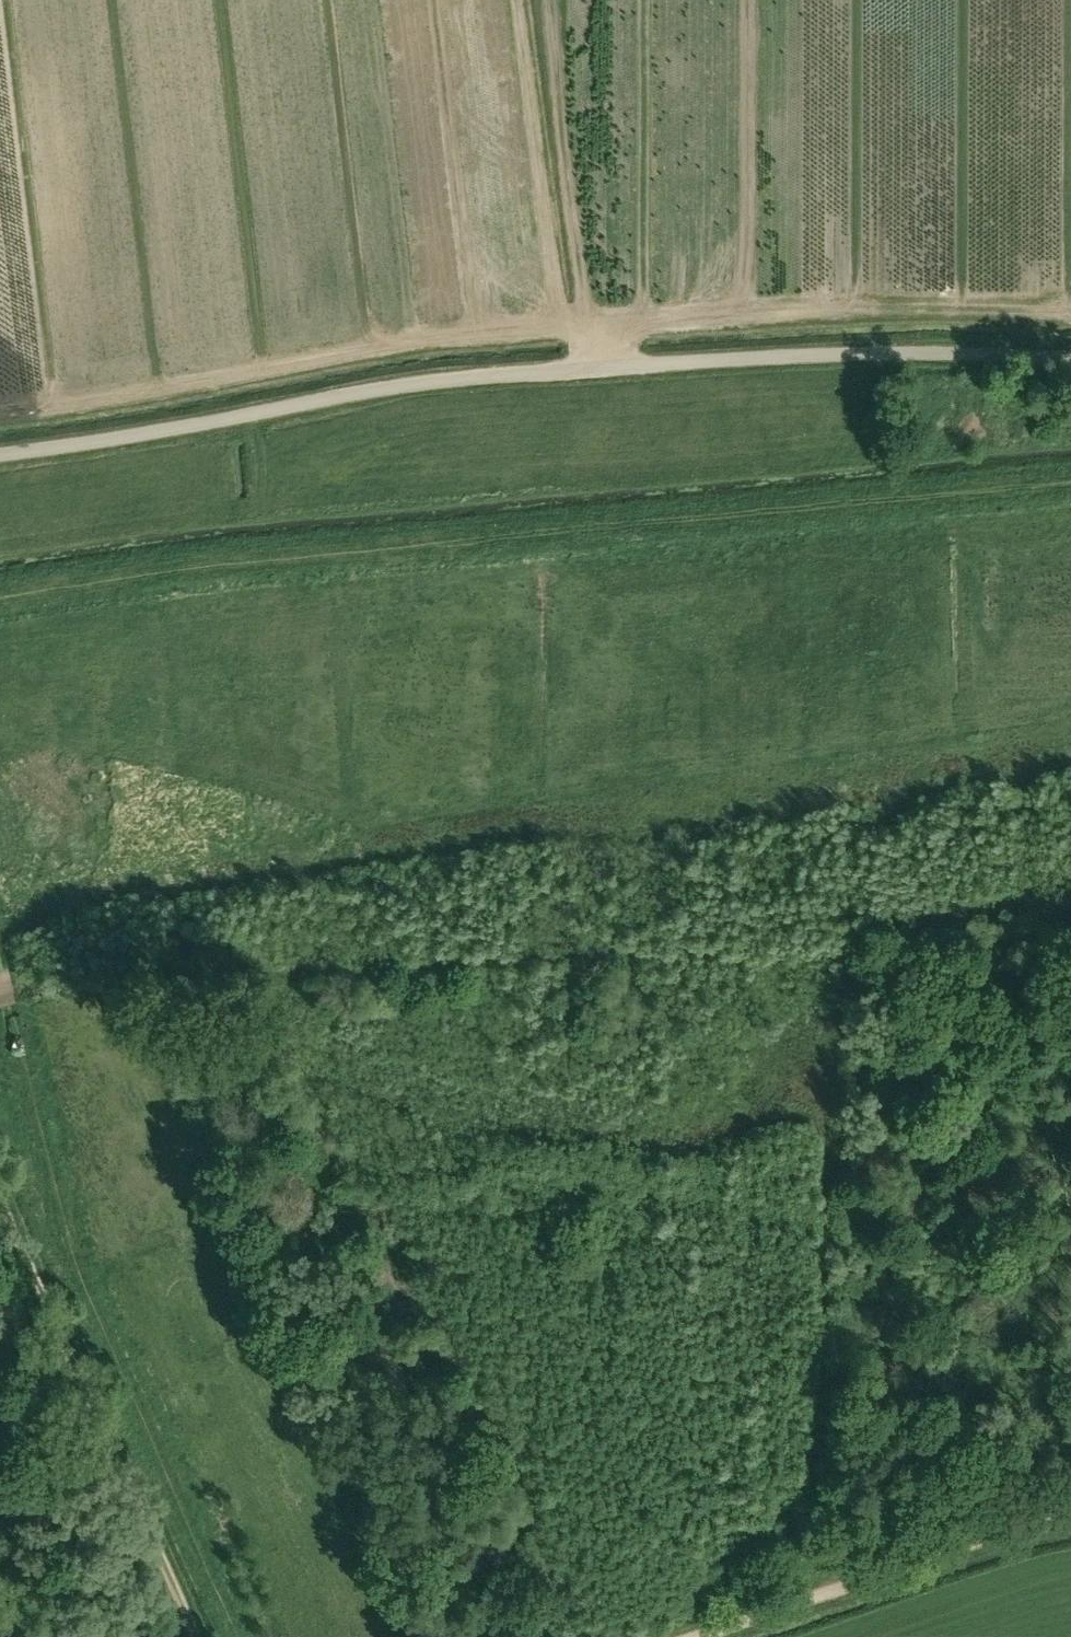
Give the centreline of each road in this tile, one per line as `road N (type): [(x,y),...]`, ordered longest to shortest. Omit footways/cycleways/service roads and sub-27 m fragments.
road 1 (unclassified): [(1070,359),(829,355),(467,378),(0,457)]
road 2 (track): [(0,1193),(195,1636)]
road 3 (track): [(705,1636),(1070,1519)]

